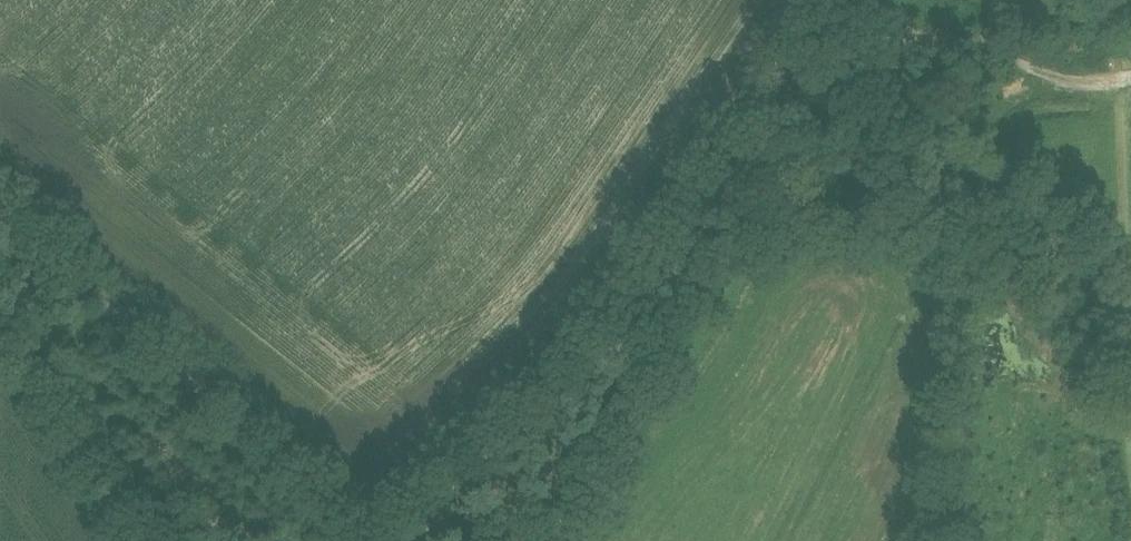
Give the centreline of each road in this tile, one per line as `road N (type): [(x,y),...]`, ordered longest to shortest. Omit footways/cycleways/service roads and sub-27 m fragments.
road 1 (track): [(1130,78),(1072,84),(944,43),(893,49),(708,217),(634,316),(566,387),(398,525),(367,515),(0,219)]

